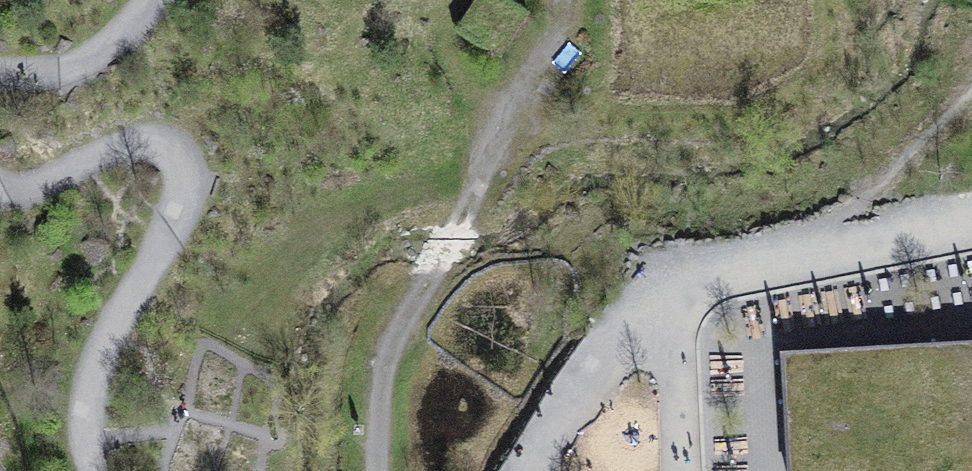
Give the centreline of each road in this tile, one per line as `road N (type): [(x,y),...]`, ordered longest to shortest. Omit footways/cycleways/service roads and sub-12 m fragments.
road 1 (track): [(525,470),(610,330),(645,290),(971,216)]
road 2 (track): [(0,187),(132,140),(172,147),(188,181),(104,339),(80,429),(91,470)]
road 3 (track): [(675,470),(675,283)]
road 4 (track): [(148,0),(98,51),(50,73),(0,74)]

